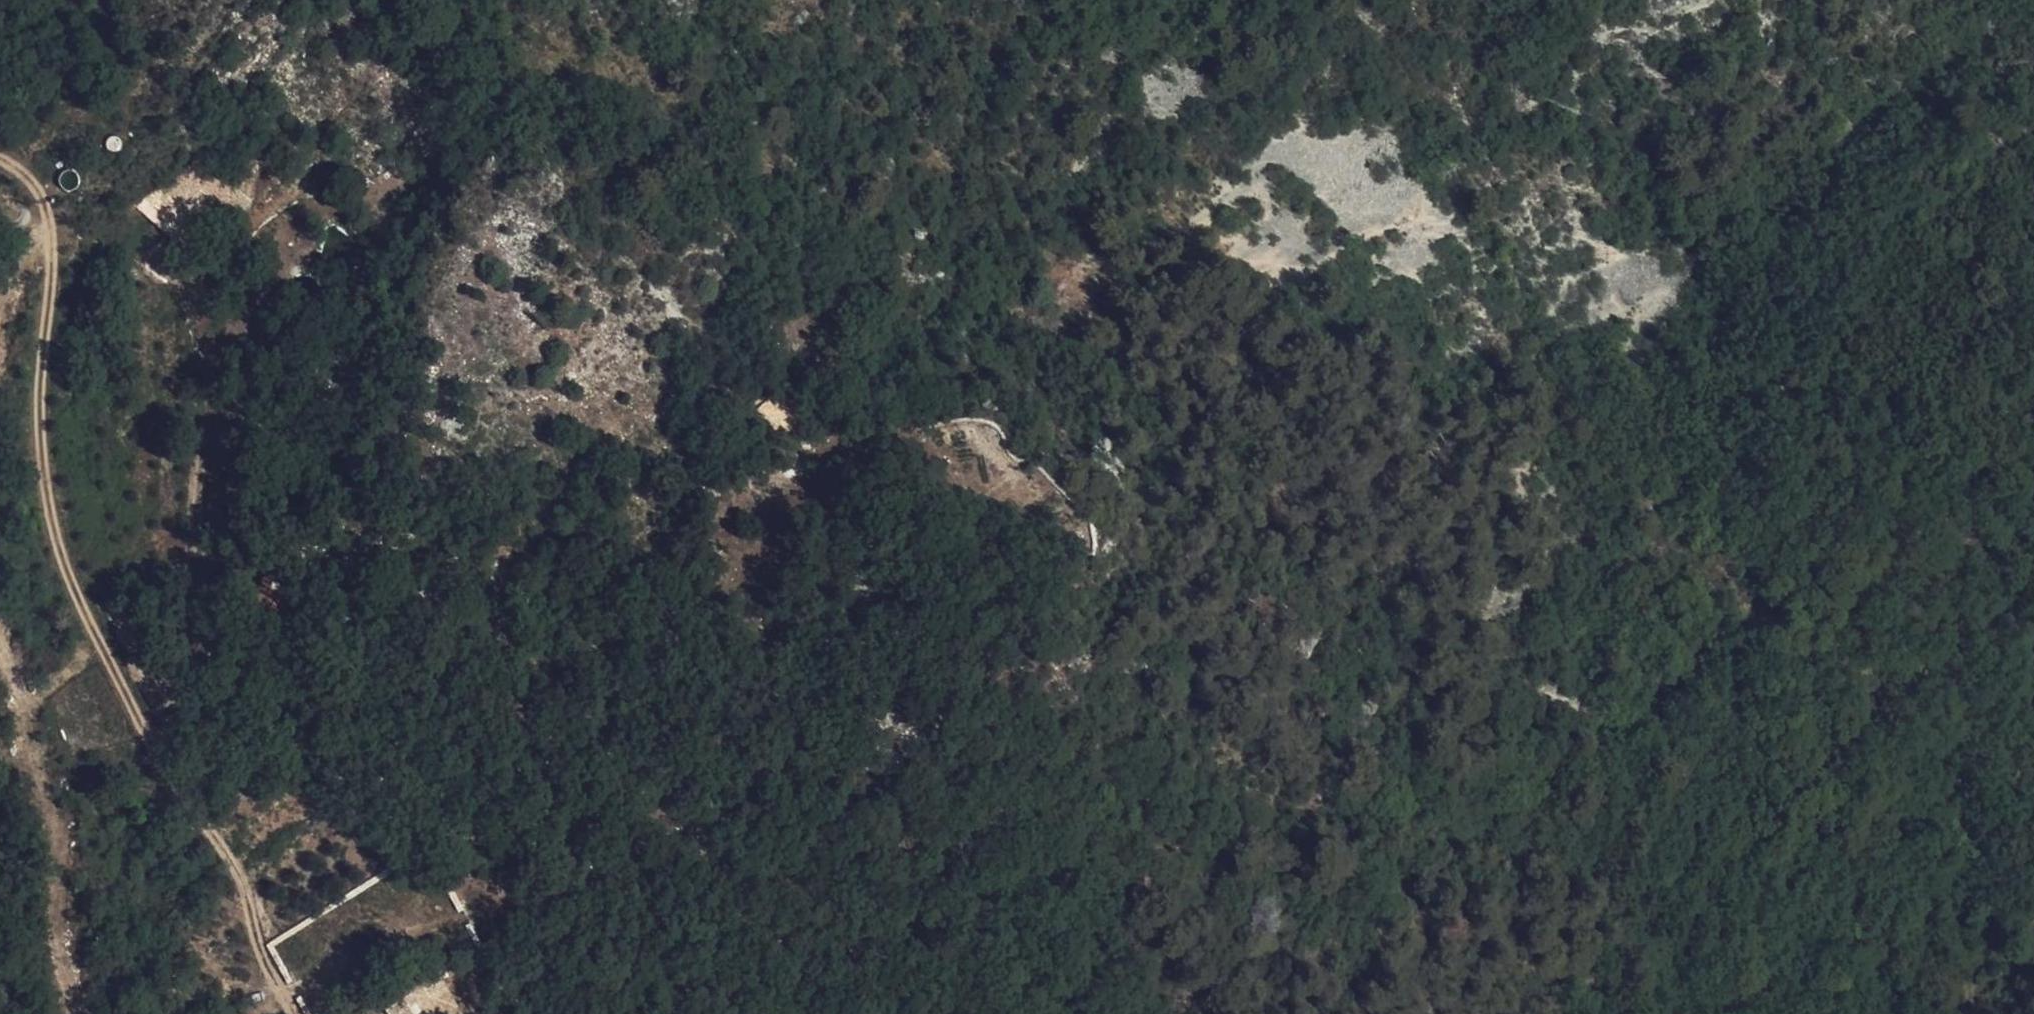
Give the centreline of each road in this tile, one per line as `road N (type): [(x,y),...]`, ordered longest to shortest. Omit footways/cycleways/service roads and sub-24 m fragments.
road 1 (track): [(322,1013),(79,606),(50,492),(57,233),(17,161),(0,155)]

